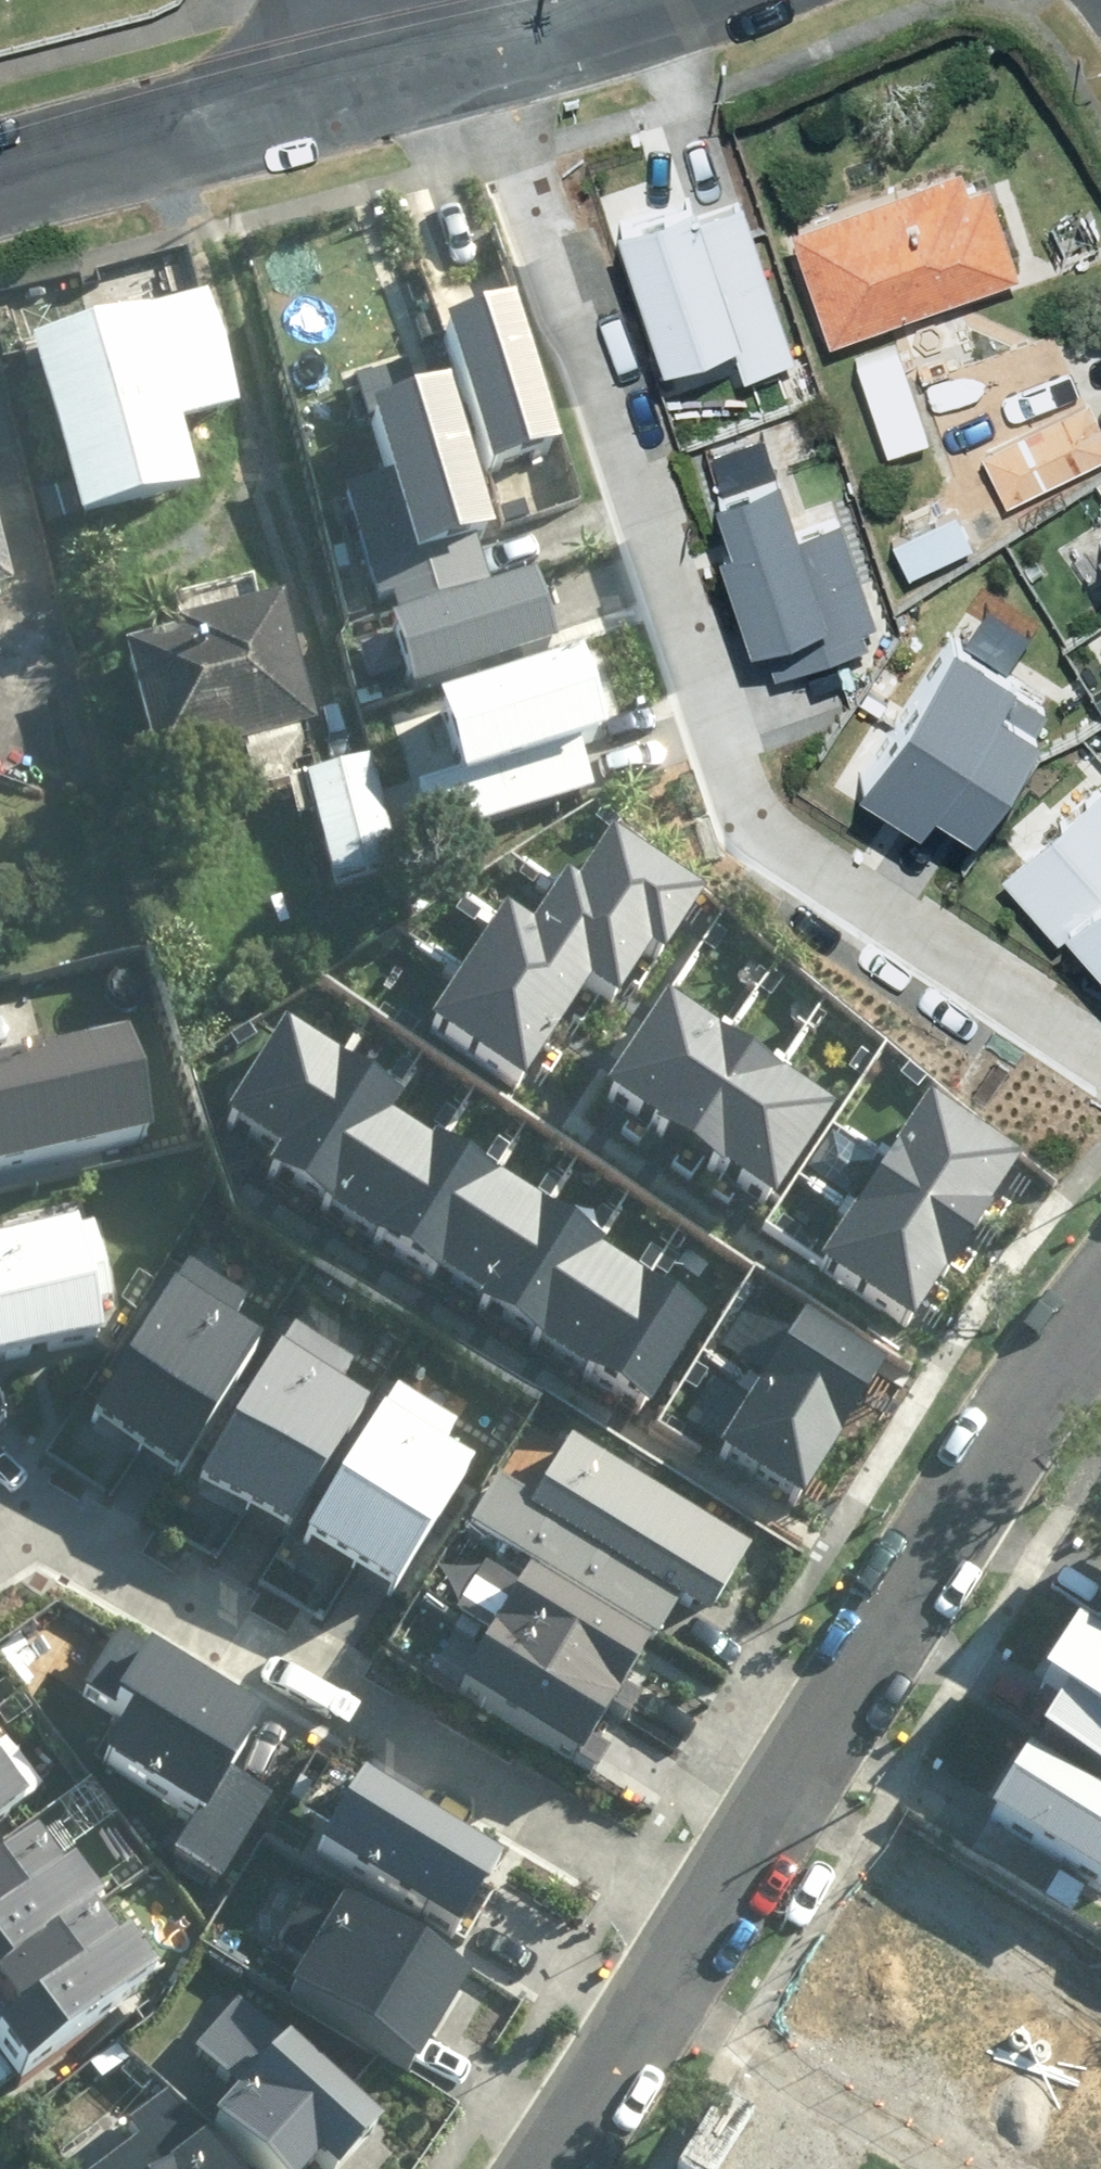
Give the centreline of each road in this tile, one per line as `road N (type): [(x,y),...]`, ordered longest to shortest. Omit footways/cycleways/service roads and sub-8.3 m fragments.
road 1 (residential): [(494,51),(744,791),(779,835),(1100,1049)]
road 2 (residential): [(703,1914),(39,1520),(0,1543)]
road 3 (residential): [(1088,1317),(952,1509),(703,1914)]
road 4 (residential): [(0,184),(373,86)]
road 5 (residential): [(703,1914),(544,2168)]
road 6 (residential): [(494,51),(664,0)]
road 7 (residential): [(373,86),(494,51)]

